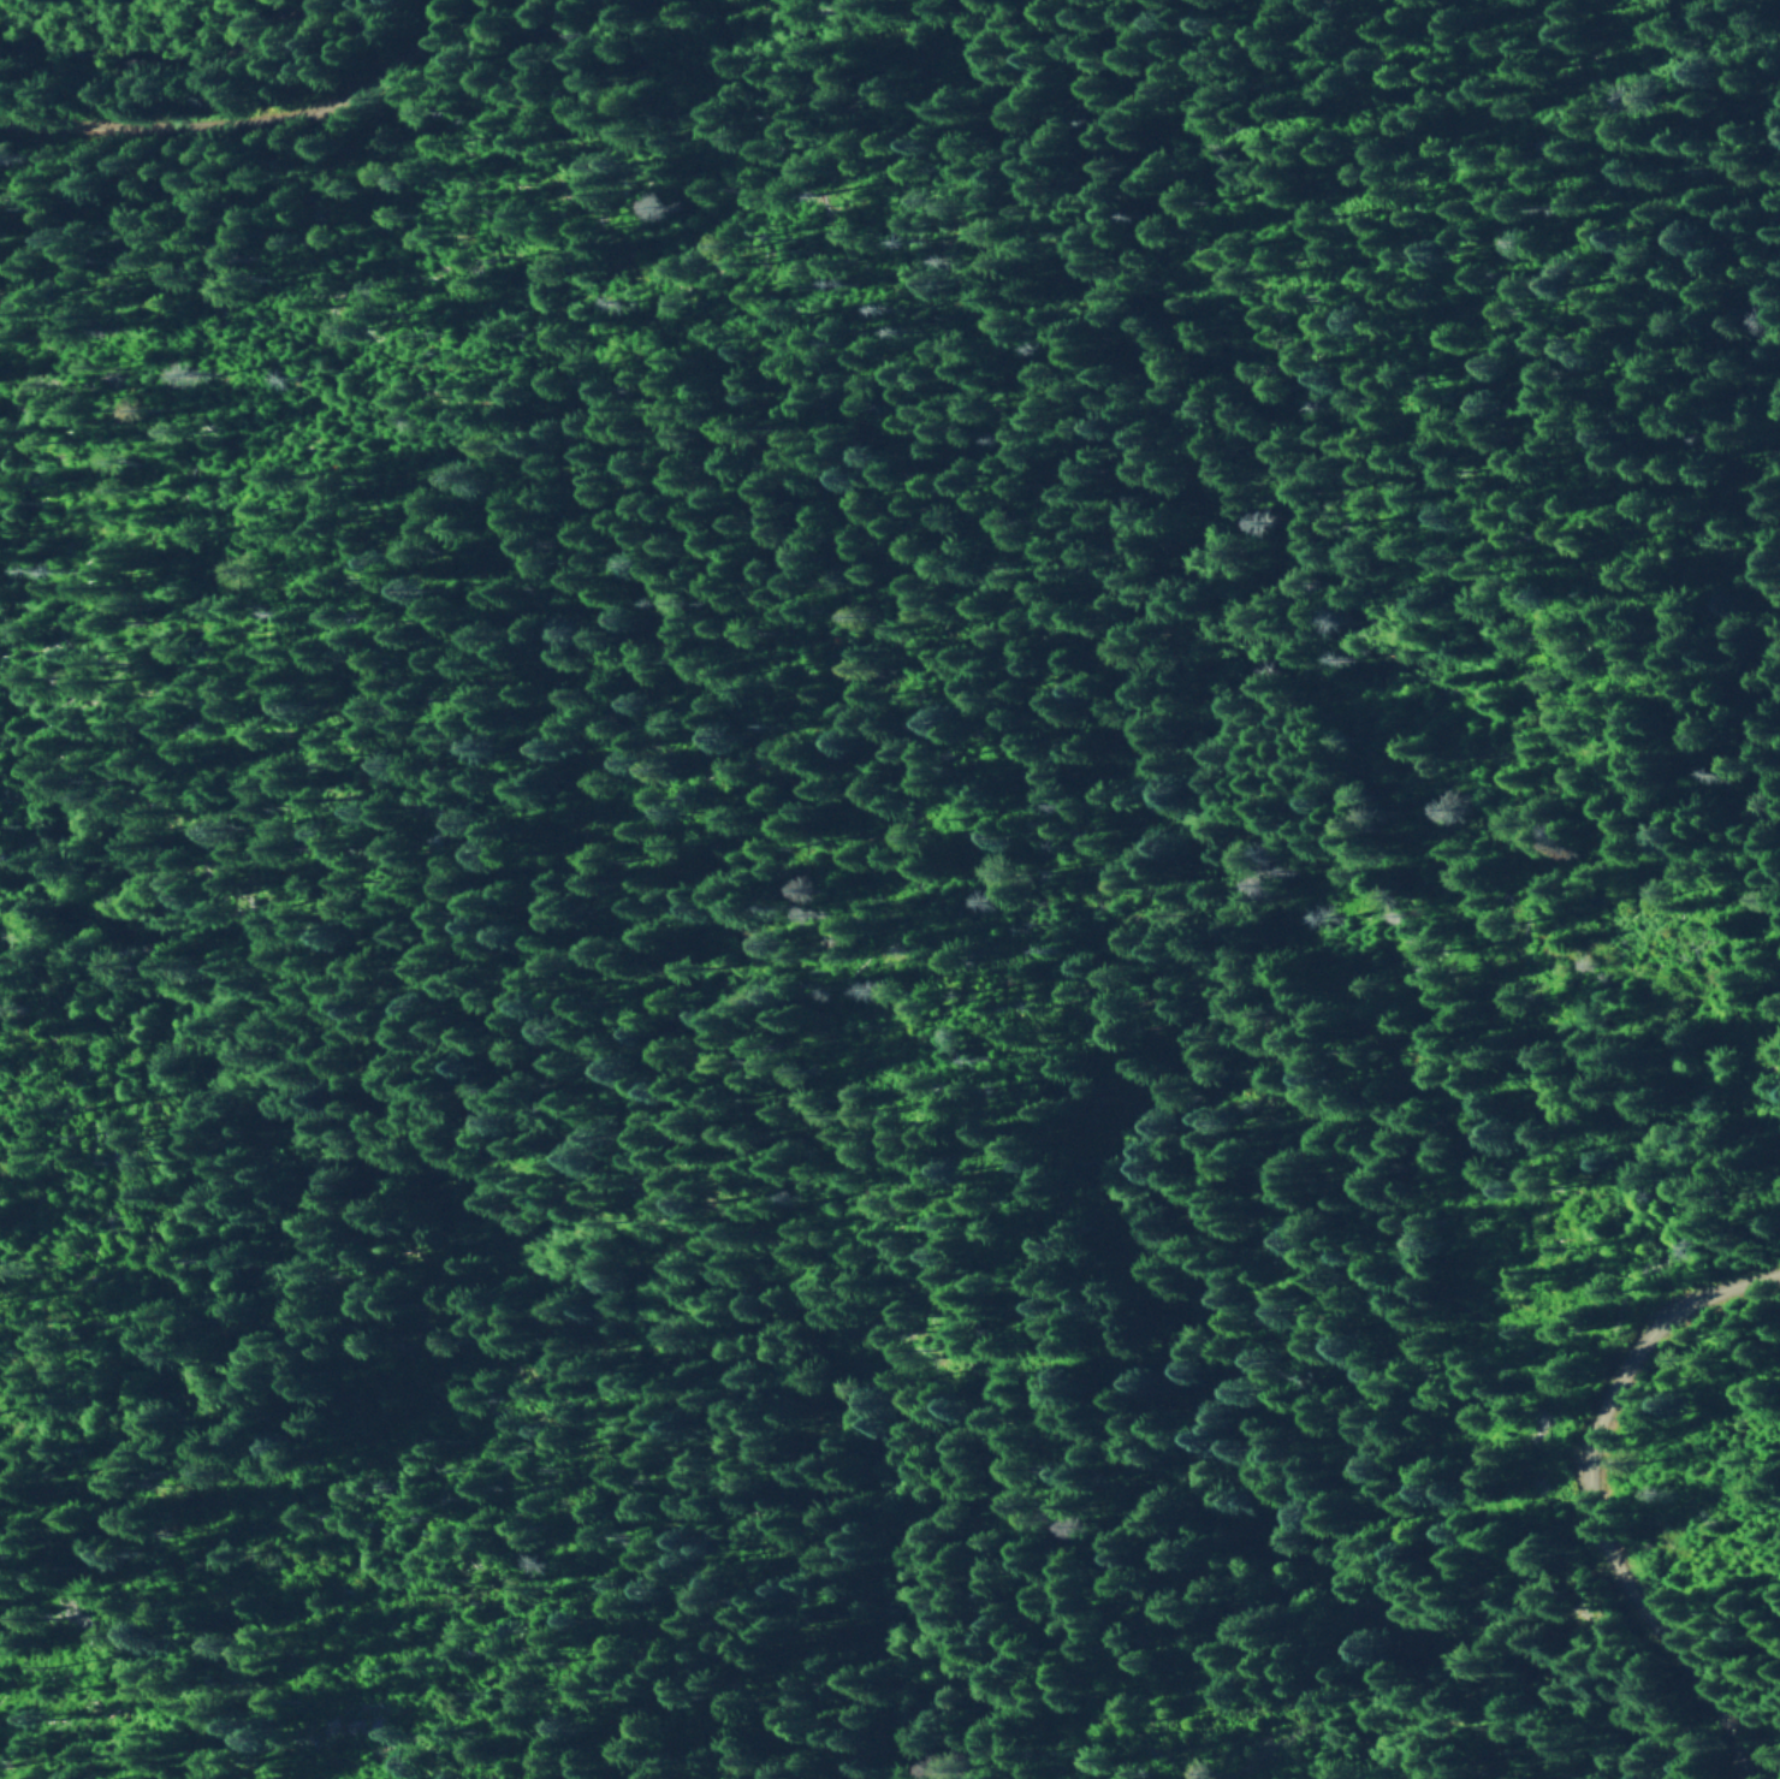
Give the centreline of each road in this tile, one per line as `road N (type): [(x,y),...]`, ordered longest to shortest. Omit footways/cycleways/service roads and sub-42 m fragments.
road 1 (track): [(0,129),(58,135),(268,124),(301,114),(381,65),(445,0)]

